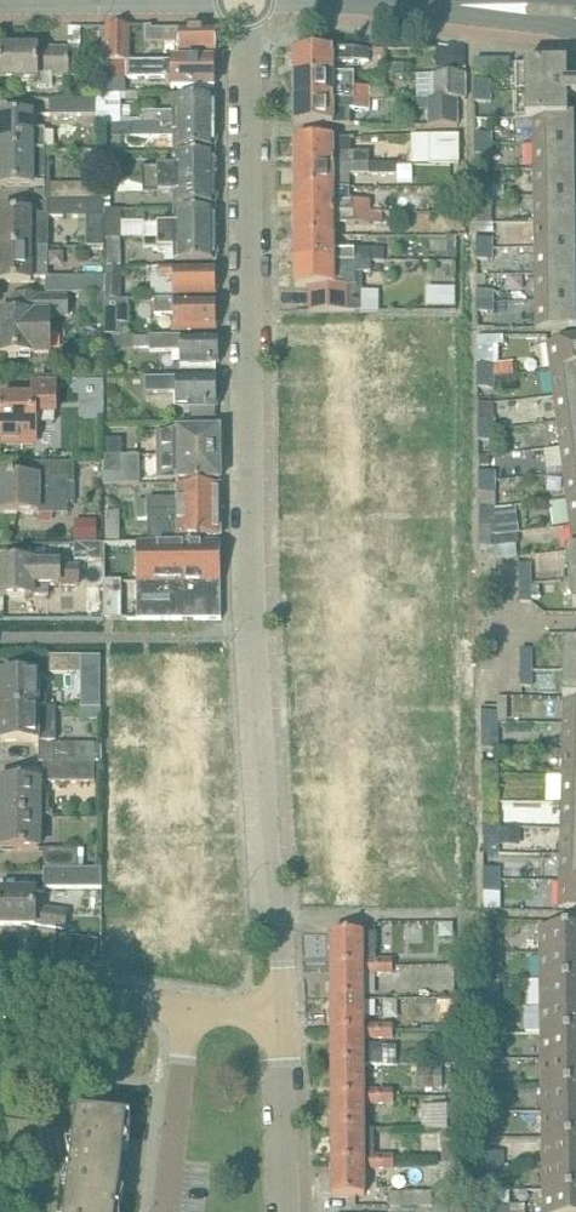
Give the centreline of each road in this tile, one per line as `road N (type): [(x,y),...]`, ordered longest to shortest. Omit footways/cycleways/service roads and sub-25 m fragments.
road 1 (residential): [(282,1016),(249,570),(246,0)]
road 2 (residential): [(166,1211),(190,1005)]
road 3 (residential): [(288,1211),(282,1016)]
road 4 (residential): [(190,1005),(0,977)]

